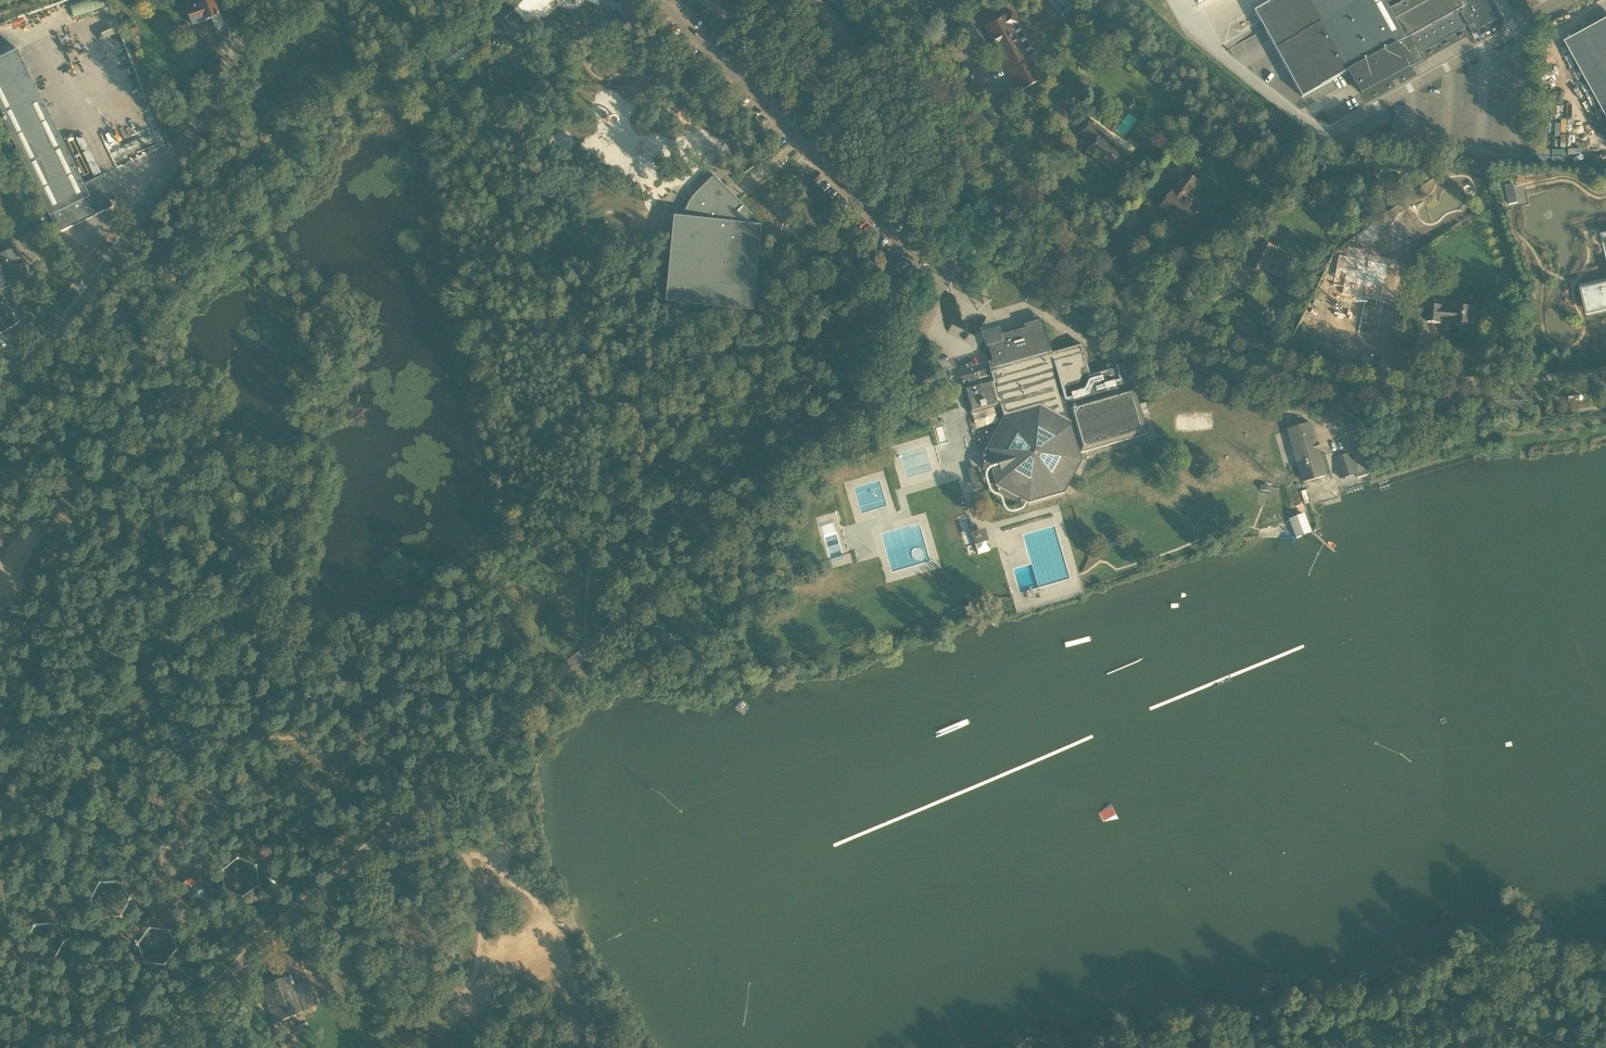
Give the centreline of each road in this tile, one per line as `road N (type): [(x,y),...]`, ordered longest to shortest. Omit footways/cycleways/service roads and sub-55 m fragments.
road 1 (track): [(860,418),(710,538),(419,802)]
road 2 (tertiary): [(1060,255),(1153,322),(1279,375),(1411,401),(1605,390)]
road 3 (unclassified): [(0,383),(56,335),(278,0)]
road 4 (track): [(419,802),(152,1047)]
road 5 (unclassified): [(807,150),(658,0)]
road 6 (track): [(395,1047),(378,996),(383,907),(339,873)]
road 7 (unclassified): [(807,150),(916,262),(947,281)]
road 8 (unclassified): [(860,418),(902,381),(947,281)]
road 9 (track): [(303,906),(196,786)]
road 10 (tertiary): [(957,128),(885,0)]

